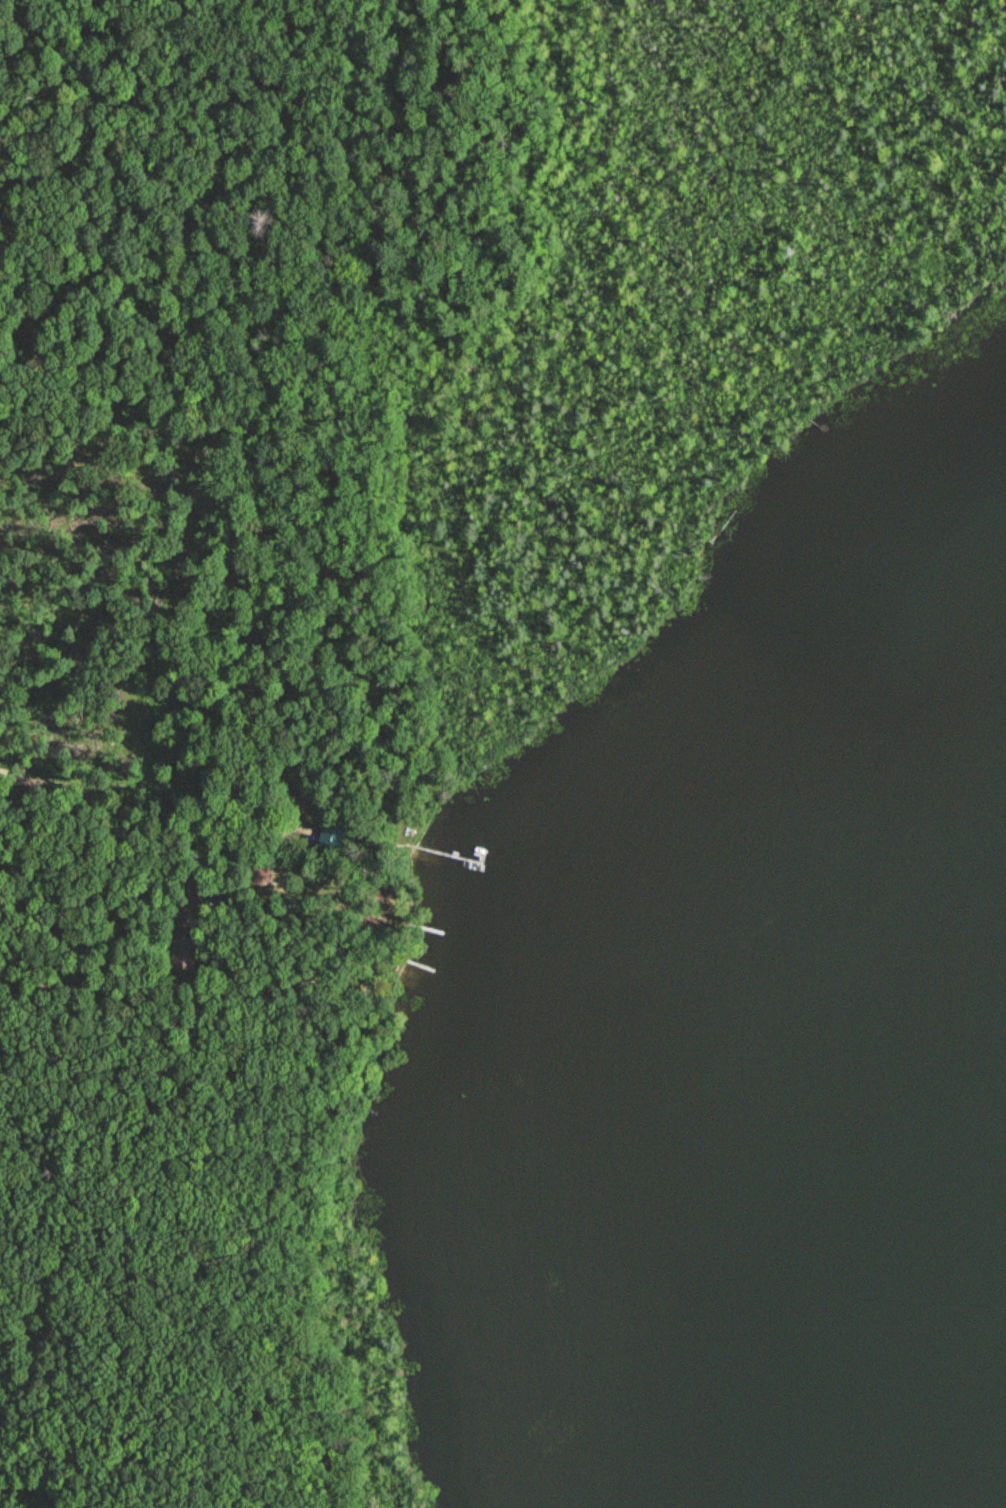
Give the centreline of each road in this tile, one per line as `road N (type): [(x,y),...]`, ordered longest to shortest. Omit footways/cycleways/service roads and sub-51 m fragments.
road 1 (track): [(0,1078),(92,1057),(196,1079),(249,1052),(296,1053)]
road 2 (residential): [(285,993),(156,998),(37,983),(0,961)]

